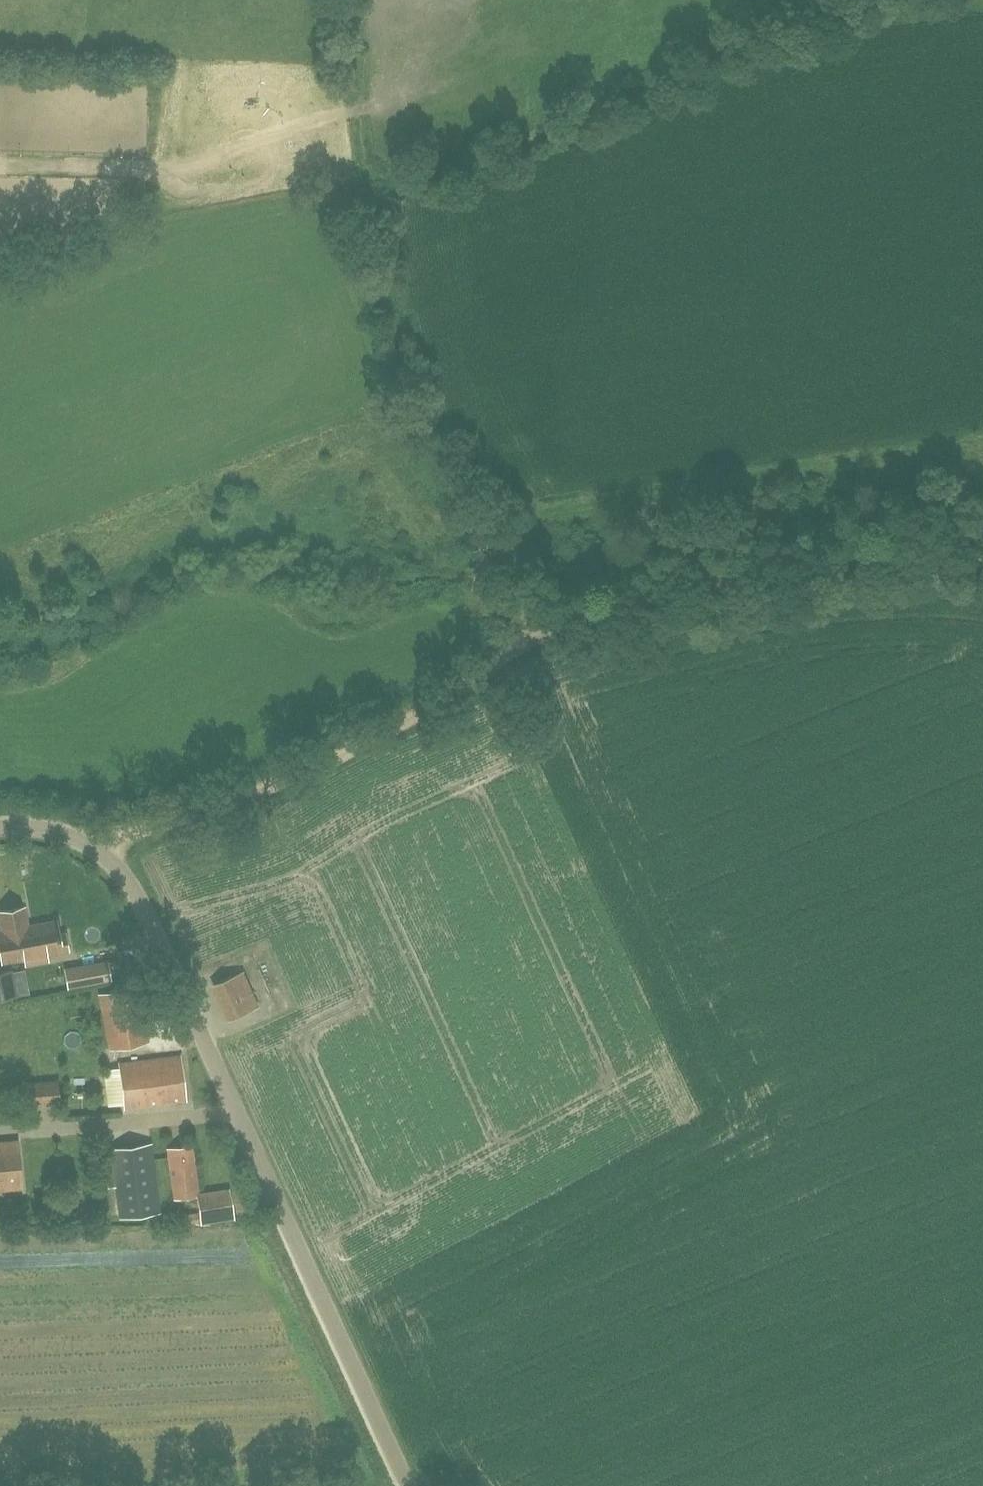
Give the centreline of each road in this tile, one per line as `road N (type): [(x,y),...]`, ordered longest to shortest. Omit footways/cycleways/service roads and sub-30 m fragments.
road 1 (track): [(982,559),(797,564),(562,629),(347,751),(256,794),(123,837),(103,858)]
road 2 (tertiary): [(408,1485),(132,887),(73,840),(0,830)]
road 3 (track): [(488,571),(479,521),(446,482),(429,443),(376,265),(361,0)]

